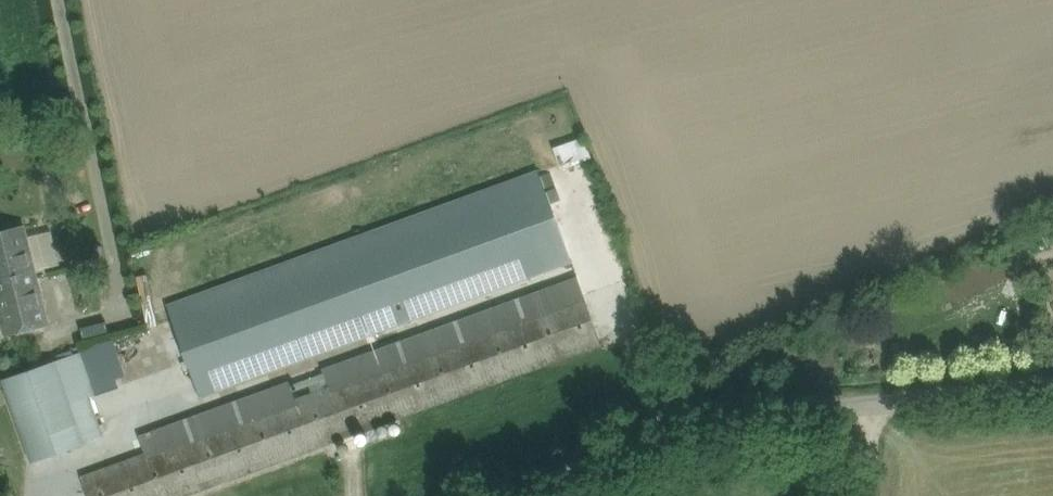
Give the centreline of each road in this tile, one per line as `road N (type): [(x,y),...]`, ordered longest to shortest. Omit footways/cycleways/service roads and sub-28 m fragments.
road 1 (unclassified): [(1052,383),(699,422),(523,495)]

